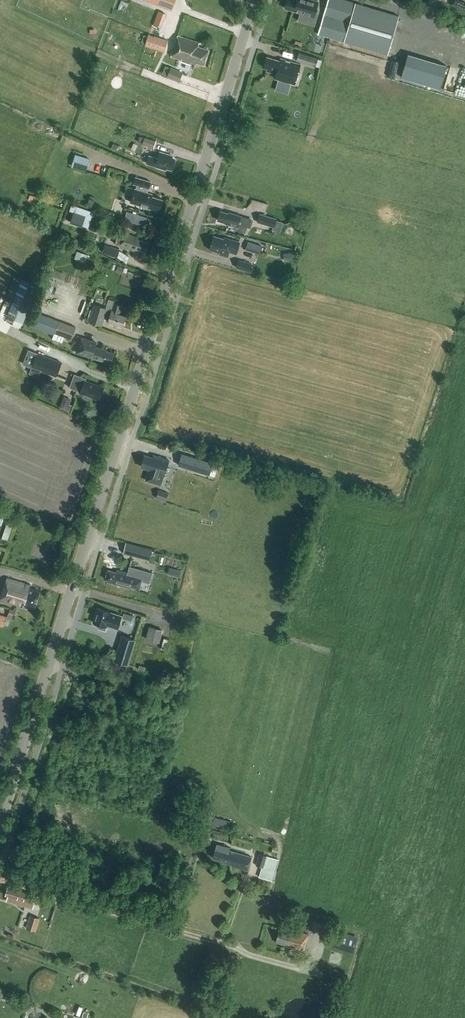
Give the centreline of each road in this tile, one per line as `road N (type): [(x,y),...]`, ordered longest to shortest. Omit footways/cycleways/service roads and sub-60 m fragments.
road 1 (tertiary): [(0,818),(257,0)]
road 2 (track): [(0,880),(294,967),(309,963)]

